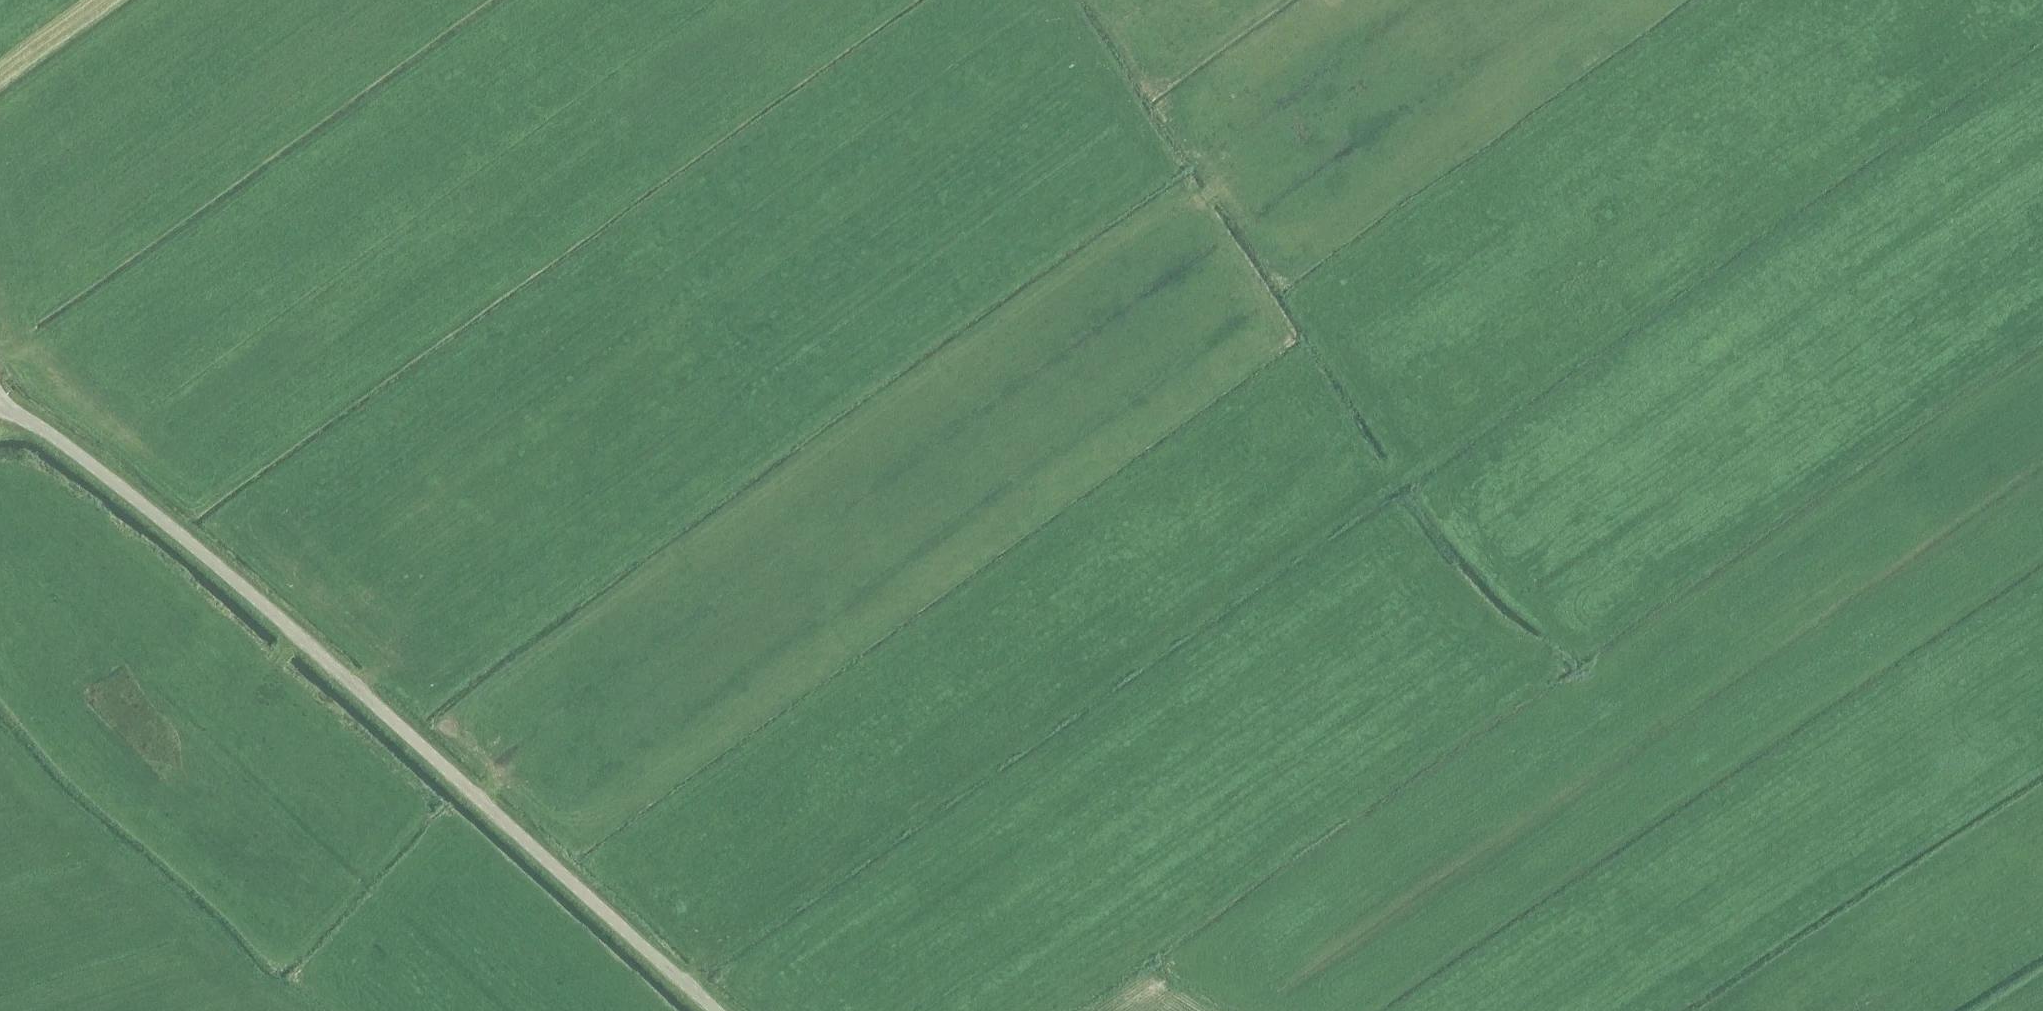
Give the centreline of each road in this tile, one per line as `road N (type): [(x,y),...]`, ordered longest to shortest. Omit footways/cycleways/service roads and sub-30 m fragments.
road 1 (unclassified): [(732,1010),(81,451),(0,410)]

